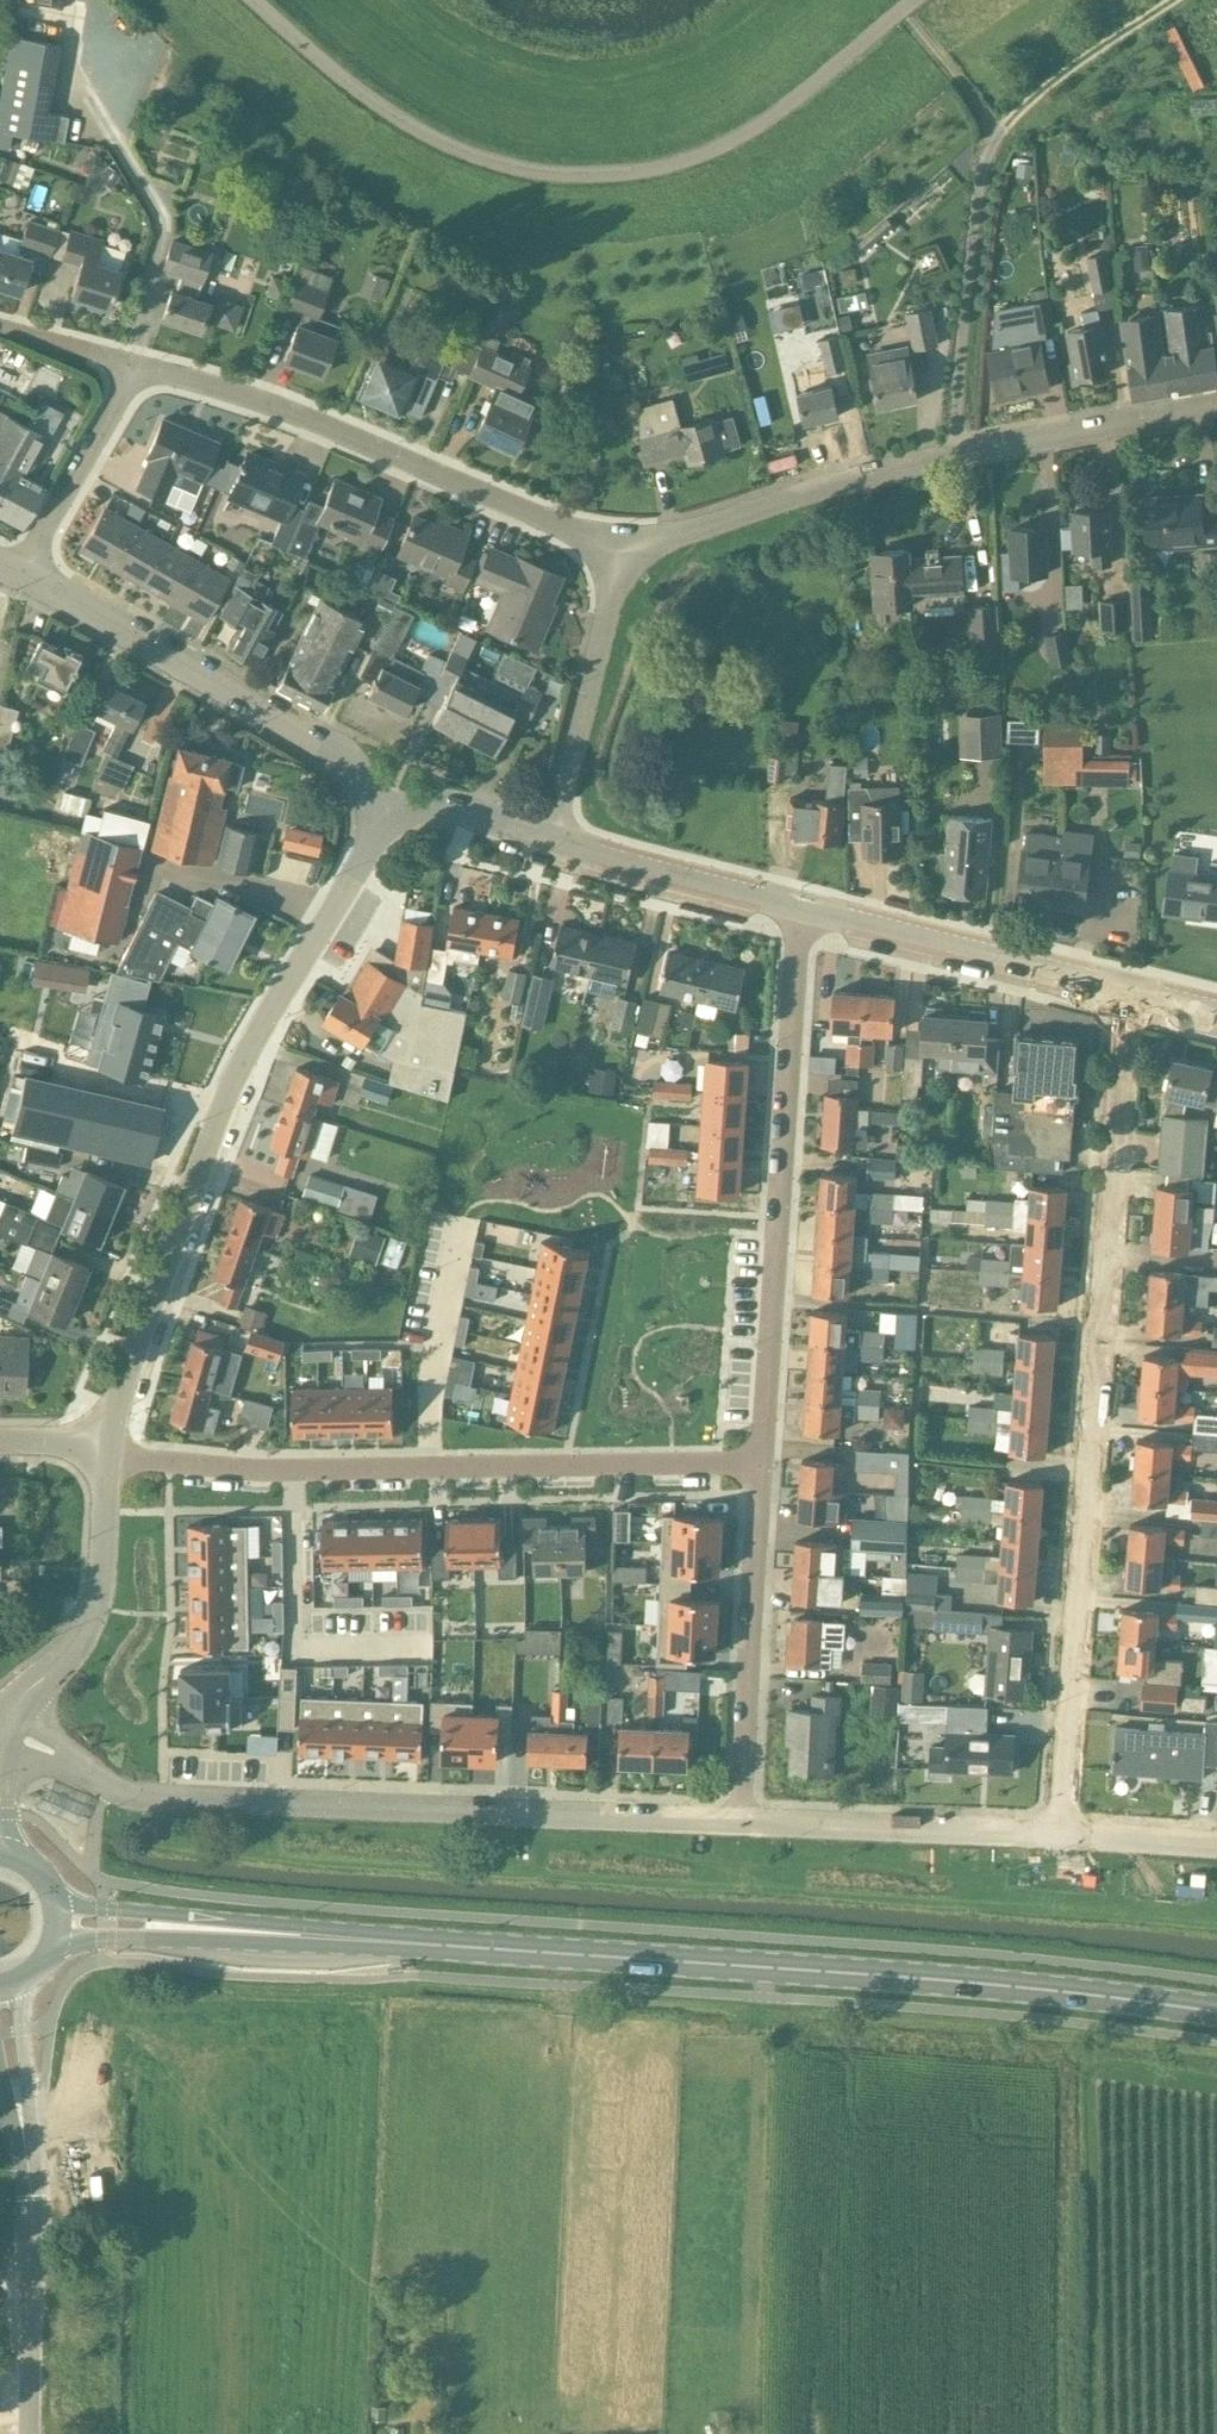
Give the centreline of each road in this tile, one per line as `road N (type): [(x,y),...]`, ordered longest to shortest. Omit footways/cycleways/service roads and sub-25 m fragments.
road 1 (primary): [(1216,2014),(1106,1997),(202,1928)]
road 2 (residential): [(1056,1832),(1129,988)]
road 3 (unclassified): [(254,0),(340,78),(447,147),(498,168),(558,177),(648,172),(749,132),(916,0)]
road 4 (residential): [(741,1820),(131,1794),(0,1725)]
road 5 (tertiary): [(110,1451),(118,1400),(245,1054),(387,808)]
road 6 (residential): [(110,1451),(248,1470),(761,1463)]
road 7 (residential): [(761,1463),(804,908)]
road 8 (residential): [(953,452),(984,159),(997,129),(1177,0)]
road 9 (residential): [(632,558),(291,409),(136,364)]
road 10 (tertiary): [(387,808),(332,744),(13,574)]
road 11 (residential): [(741,1820),(761,1463)]
road 12 (unclassified): [(632,558),(664,532),(953,452)]
road 13 (tertiary): [(804,908),(1129,988)]
road 14 (residential): [(1056,1832),(741,1820)]
road 15 (tertiary): [(0,1721),(82,1639),(98,1596),(110,1451)]
road 16 (unclassified): [(26,2433),(31,2199),(22,2127)]
road 17 (unclassified): [(550,835),(613,587),(632,558)]
road 18 (unclassified): [(953,452),(1216,400)]
road 19 (tertiary): [(550,835),(804,908)]
road 20 (residential): [(13,574),(136,364)]
road 21 (tertiary): [(387,808),(465,806),(550,835)]
road 22 (residential): [(1216,1844),(1056,1832)]
road 23 (primary): [(56,1944),(202,1928)]
road 24 (unclassified): [(22,2127),(21,1981)]
road 25 (primary): [(202,1928),(60,1903)]
road 26 (residential): [(136,364),(0,326)]

